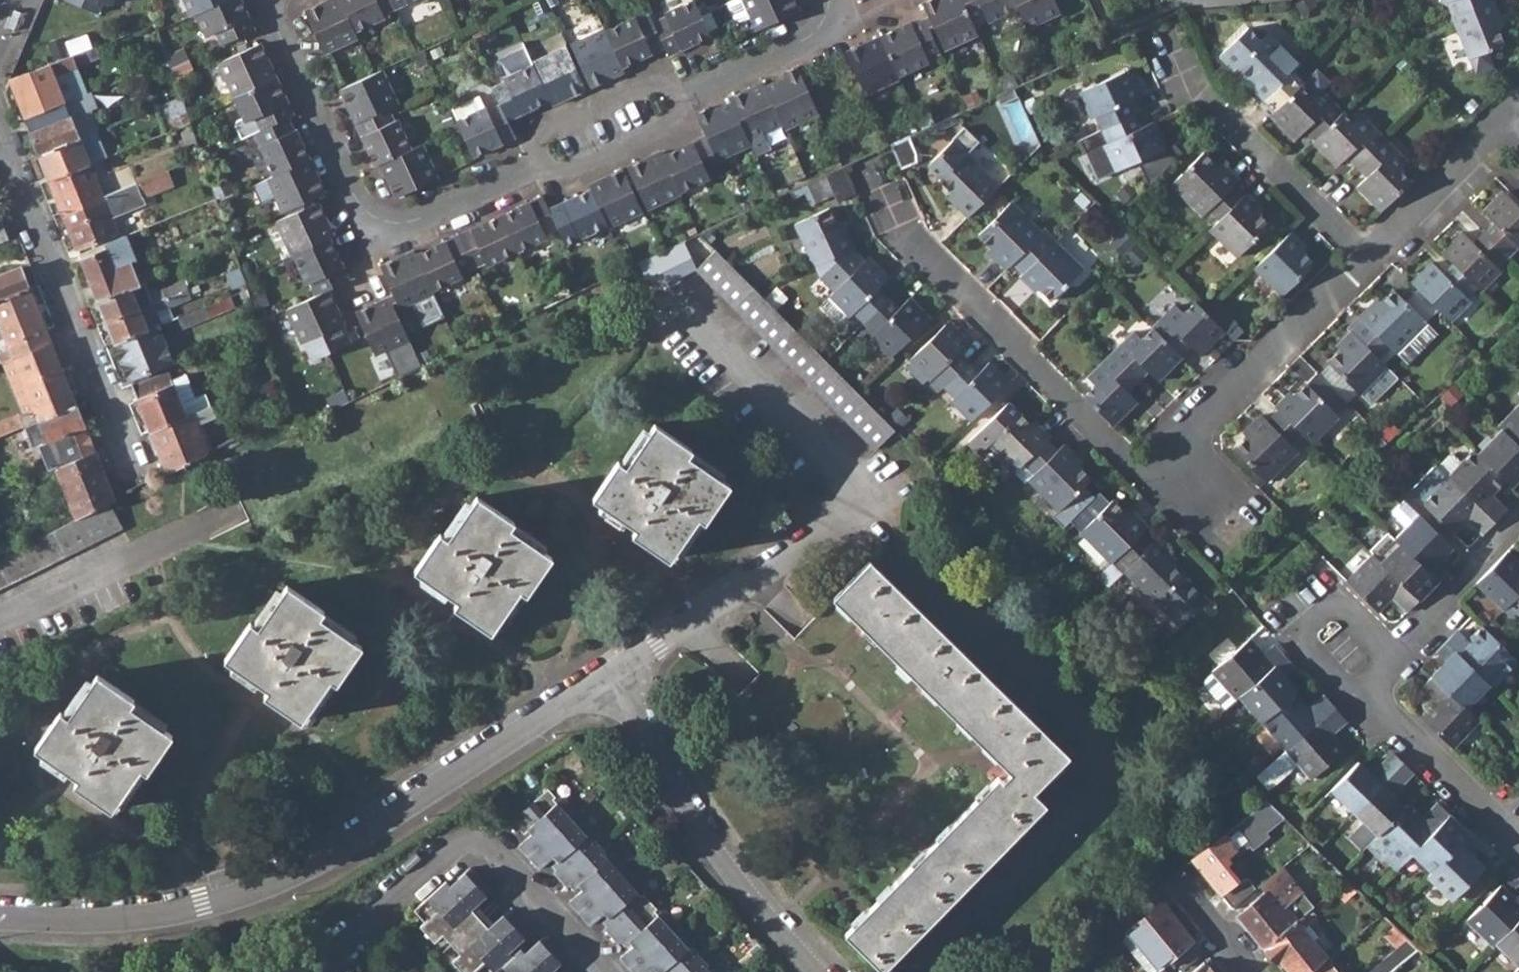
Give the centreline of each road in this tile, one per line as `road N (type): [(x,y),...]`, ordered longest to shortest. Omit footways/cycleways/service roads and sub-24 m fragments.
road 1 (residential): [(0,918),(152,916),(302,872),(607,681)]
road 2 (residential): [(607,681),(842,522),(850,503),(835,465),(680,307)]
road 3 (residential): [(321,971),(467,842),(490,847),(511,865),(608,971)]
road 4 (residential): [(1150,481),(898,232),(885,206)]
road 5 (residential): [(816,971),(742,891),(607,681)]
road 6 (residential): [(0,141),(134,470)]
road 7 (residential): [(1370,254),(1150,481)]
road 8 (residential): [(1178,76),(1216,103),(1370,254)]
road 9 (residential): [(382,220),(353,193),(264,0)]
road 10 (residential): [(1518,848),(1358,697)]
road 11 (residential): [(1358,697),(1297,636),(1332,603),(1391,664)]
road 12 (residential): [(1514,117),(1370,254)]
road 13 (residential): [(686,96),(651,83),(547,132),(531,167)]
road 14 (residential): [(1391,664),(1518,522)]
road 15 (residential): [(531,167),(565,172),(670,125),(686,96)]
road 16 (residential): [(382,220),(422,217),(531,167)]
road 17 (residential): [(686,96),(818,30)]
road 18 (residential): [(818,30),(862,141)]

